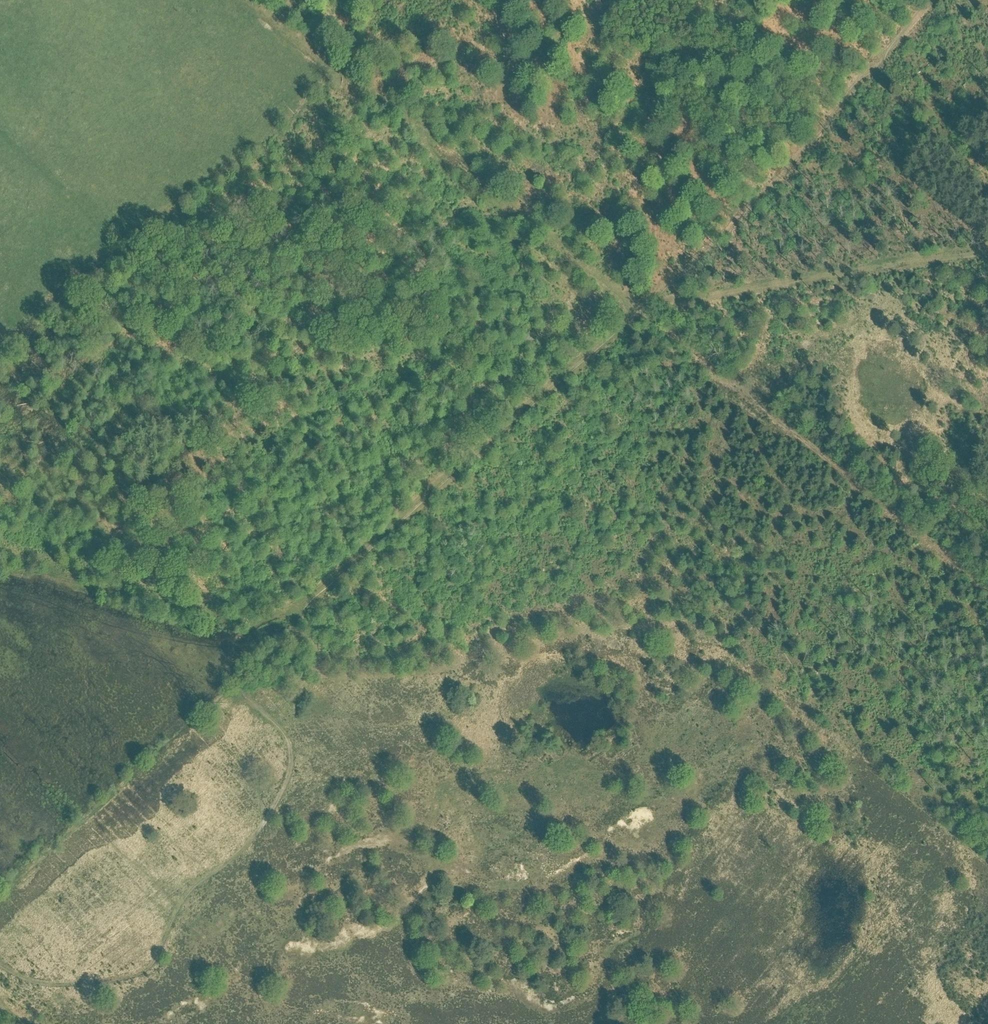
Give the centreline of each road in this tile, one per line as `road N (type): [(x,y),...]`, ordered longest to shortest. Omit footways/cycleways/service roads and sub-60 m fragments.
road 1 (track): [(244,677),(285,642),(306,605),(646,305)]
road 2 (track): [(646,305),(987,253)]

